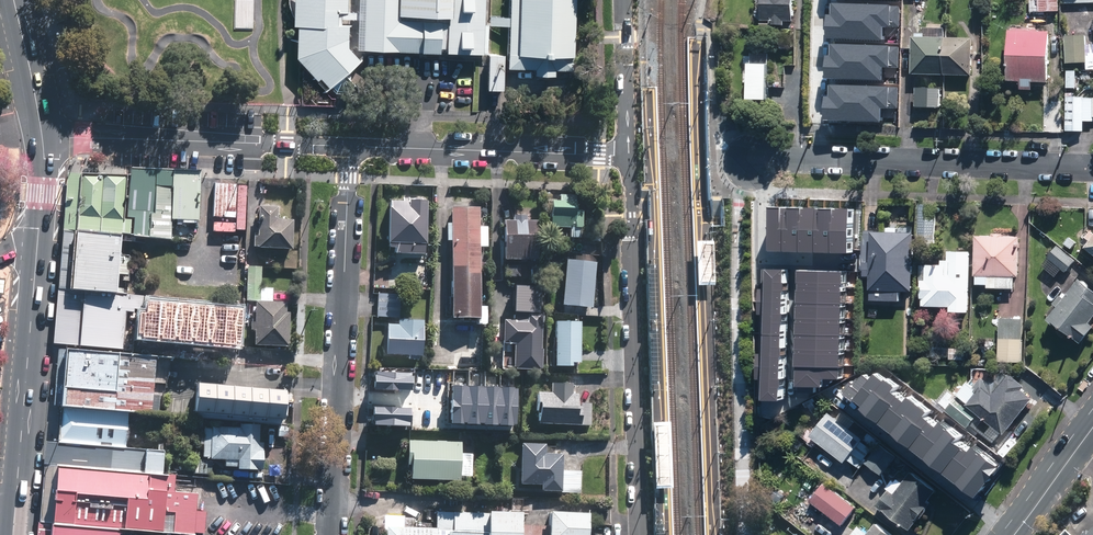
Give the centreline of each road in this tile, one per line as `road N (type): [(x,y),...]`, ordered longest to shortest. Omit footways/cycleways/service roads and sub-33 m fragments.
road 1 (secondary): [(12,534),(42,135)]
road 2 (residential): [(349,145),(330,534)]
road 3 (residential): [(638,534),(629,155)]
road 4 (residential): [(749,158),(1092,169)]
road 5 (residential): [(349,145),(42,135)]
road 6 (residential): [(629,155),(349,145)]
road 7 (residential): [(629,155),(625,0)]
road 8 (secondary): [(42,135),(14,0)]
road 9 (secondary): [(1009,534),(1092,428)]

